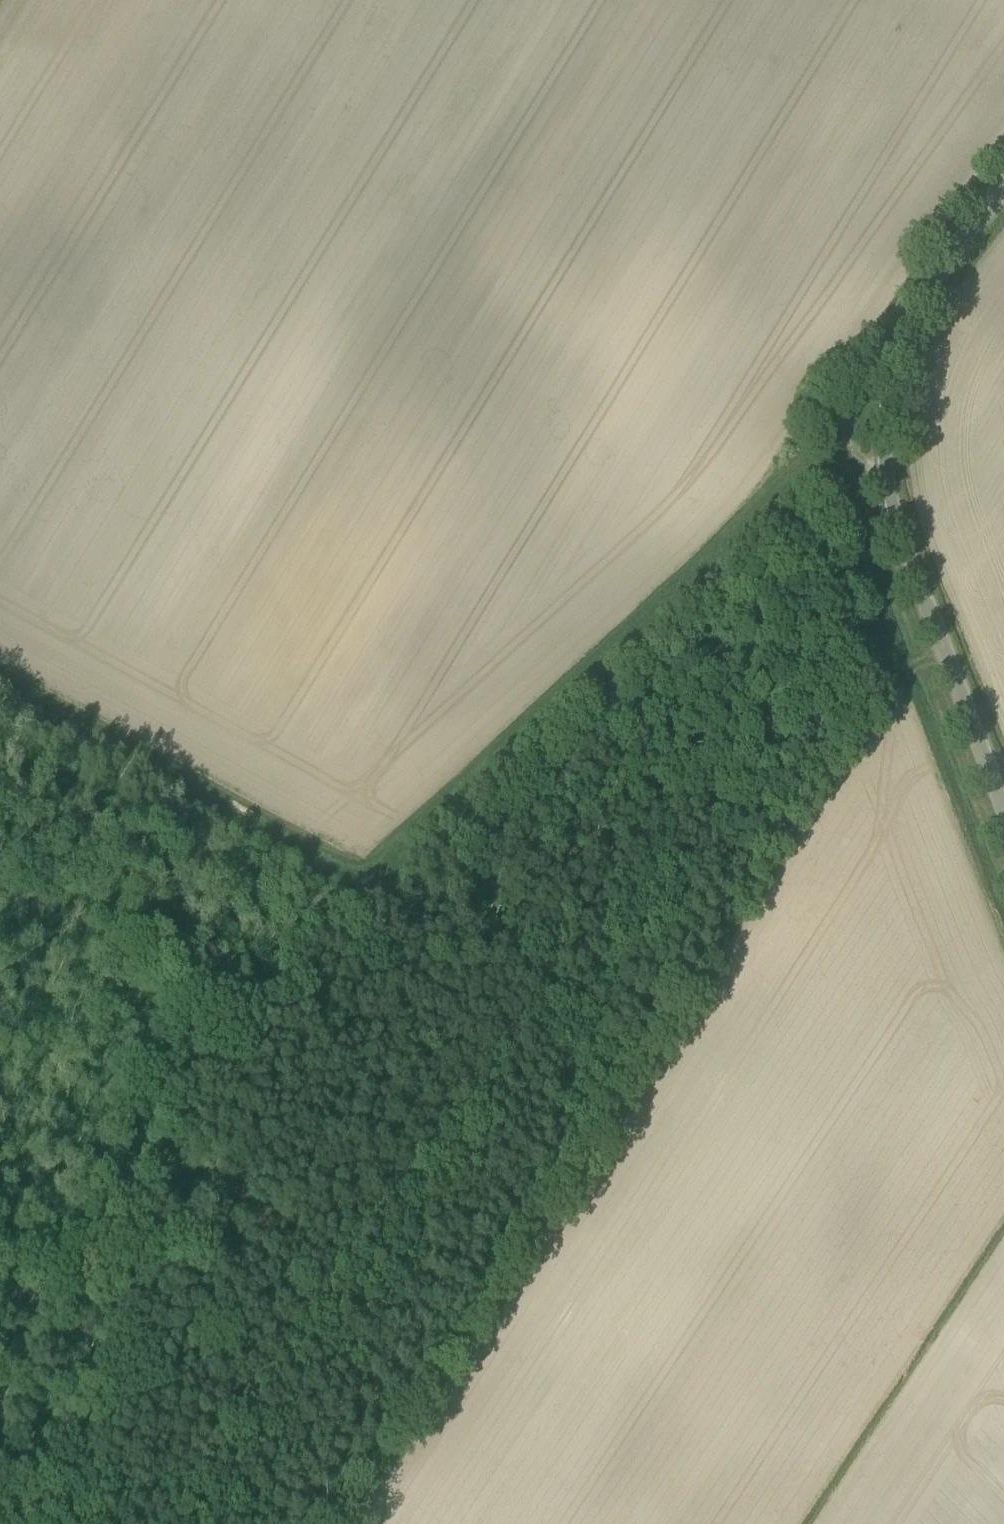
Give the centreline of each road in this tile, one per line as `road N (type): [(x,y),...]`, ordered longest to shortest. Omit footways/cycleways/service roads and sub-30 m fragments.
road 1 (unclassified): [(1003,845),(866,485),(867,405),(894,339),(1003,191)]

